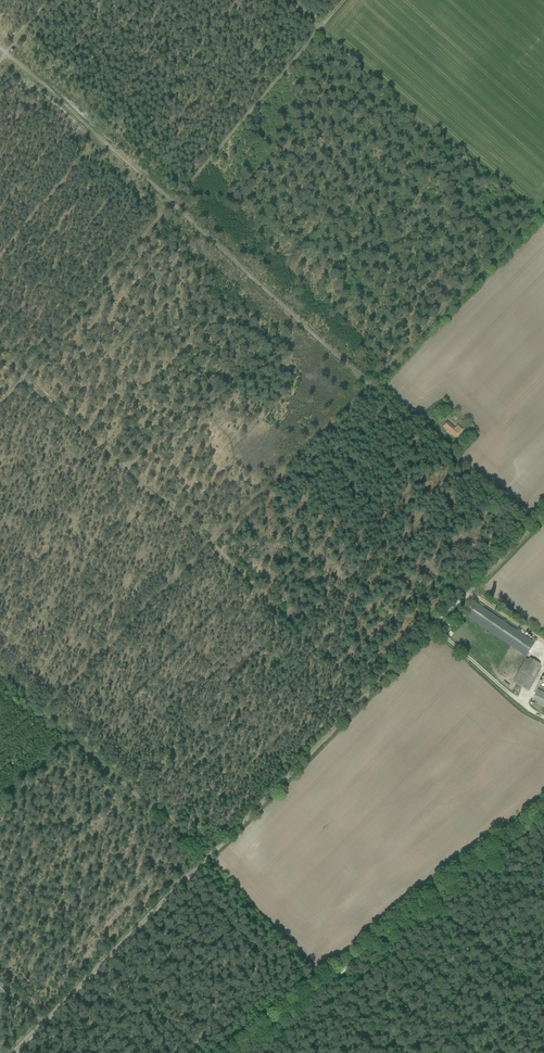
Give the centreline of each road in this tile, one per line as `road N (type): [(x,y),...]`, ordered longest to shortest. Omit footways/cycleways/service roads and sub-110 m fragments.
road 1 (track): [(285,0),(533,223),(43,712),(0,674)]
road 2 (track): [(543,718),(431,625),(366,693),(21,379),(0,404)]
road 3 (track): [(0,360),(21,379),(169,204),(371,385)]
road 4 (track): [(14,1052),(366,693)]
road 5 (track): [(343,0),(169,204),(0,50)]
road 6 (unclassified): [(543,813),(234,1052)]
road 7 (track): [(43,712),(324,983)]
road 8 (track): [(431,625),(543,514)]

